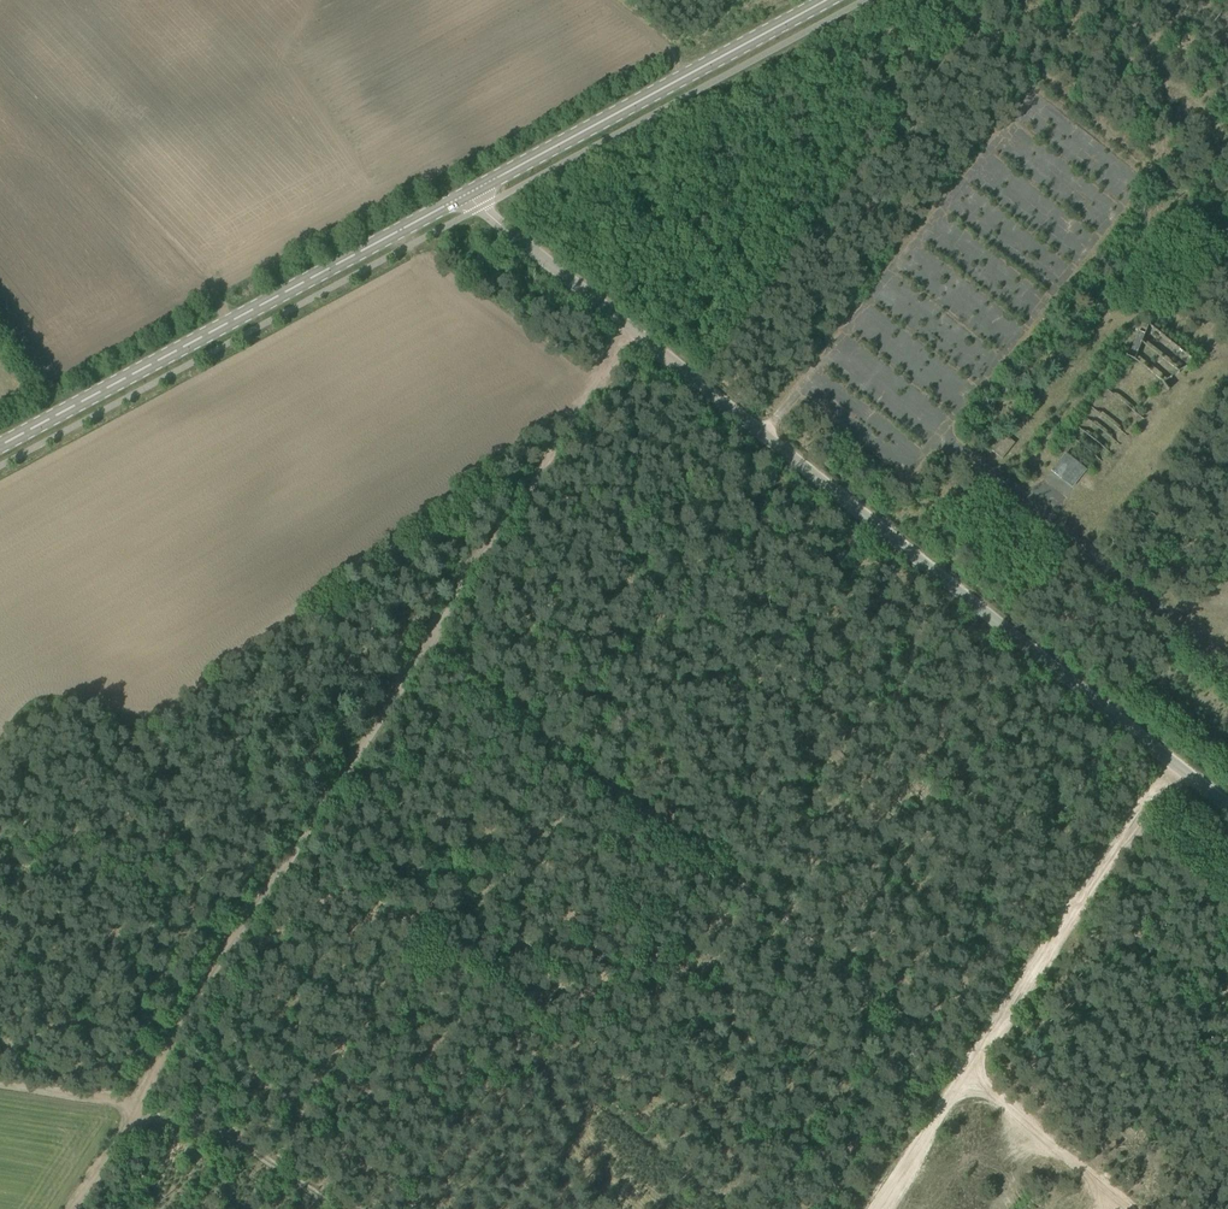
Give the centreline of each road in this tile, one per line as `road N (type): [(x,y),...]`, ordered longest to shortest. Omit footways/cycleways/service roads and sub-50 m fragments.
road 1 (track): [(71,1208),(420,650),(633,328)]
road 2 (unclassified): [(1227,804),(466,190)]
road 3 (track): [(420,650),(1137,1208)]
road 4 (track): [(1174,761),(874,1208)]
road 5 (secondary): [(0,446),(466,190)]
road 6 (secondary): [(466,190),(807,0)]

